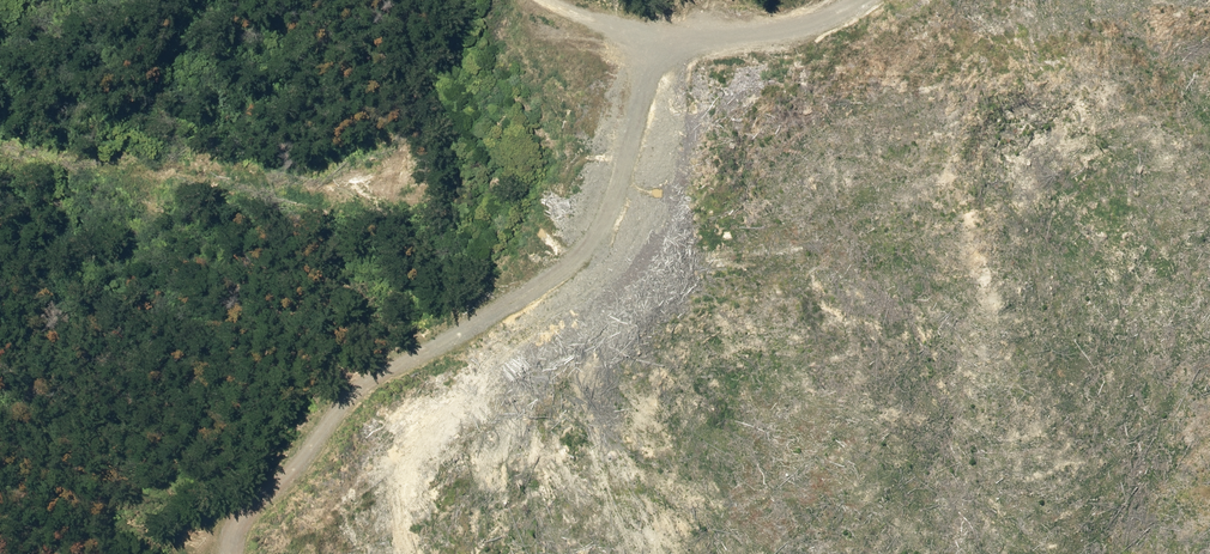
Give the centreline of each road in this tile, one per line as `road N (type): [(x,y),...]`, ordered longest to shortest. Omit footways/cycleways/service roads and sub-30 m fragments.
road 1 (track): [(647,45),(630,152),(568,249),(278,424),(204,510),(232,553)]
road 2 (track): [(862,0),(816,26),(702,48),(647,45)]

